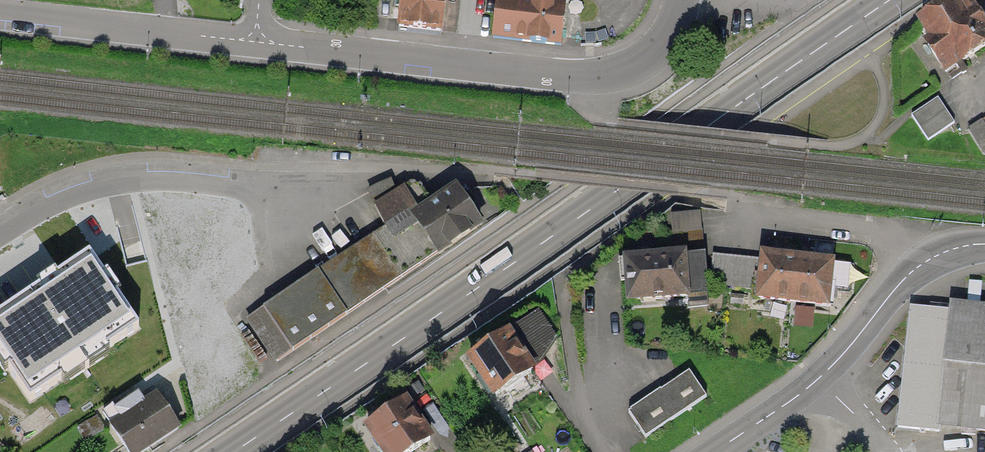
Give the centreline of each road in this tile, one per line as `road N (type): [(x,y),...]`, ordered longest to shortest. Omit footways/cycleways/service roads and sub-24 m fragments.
road 1 (primary): [(233,451),(890,0)]
road 2 (residential): [(681,0),(657,47),(633,65),(594,76),(523,74),(259,38)]
road 3 (tertiary): [(715,451),(818,381),(921,263),(984,244)]
road 4 (residential): [(329,193),(150,168),(63,188),(0,222)]
road 5 (residential): [(259,38),(0,10)]

